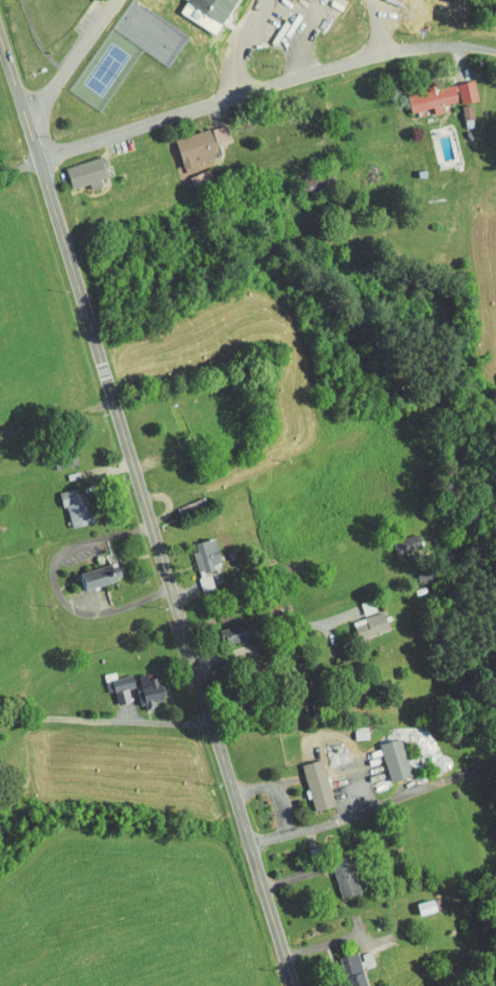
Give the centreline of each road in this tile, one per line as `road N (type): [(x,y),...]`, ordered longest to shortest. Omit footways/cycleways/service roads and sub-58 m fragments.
road 1 (residential): [(294,985),(0,30)]
road 2 (residential): [(40,160),(403,47),(495,50)]
road 3 (residential): [(249,838),(495,751)]

